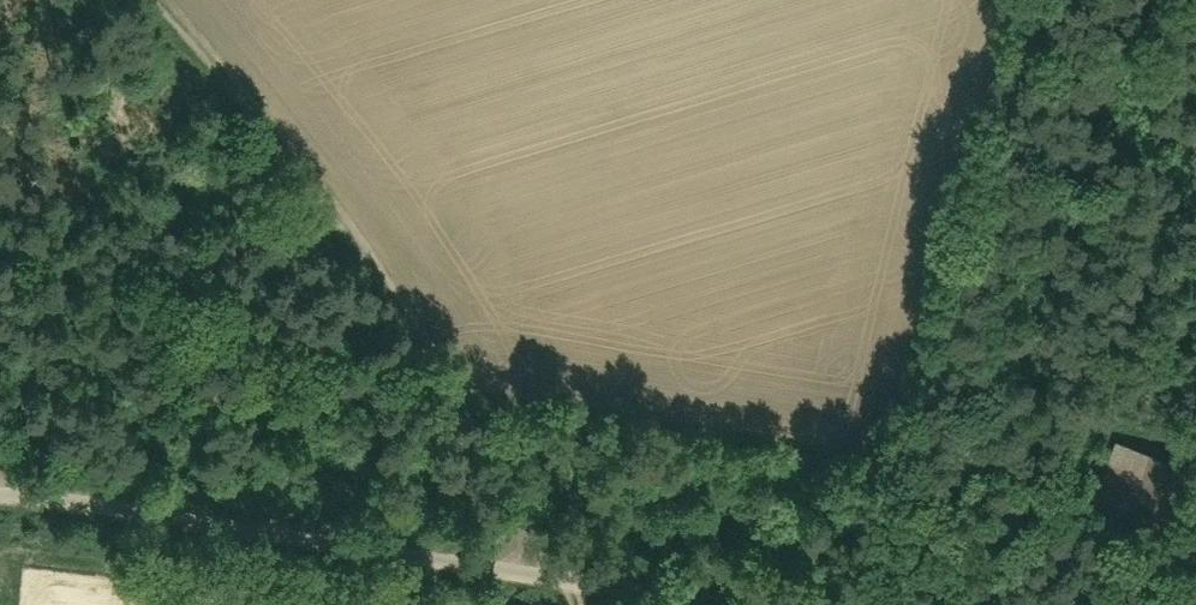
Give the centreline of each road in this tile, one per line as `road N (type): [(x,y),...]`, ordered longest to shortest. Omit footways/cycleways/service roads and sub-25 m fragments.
road 1 (unclassified): [(0,499),(654,604)]

